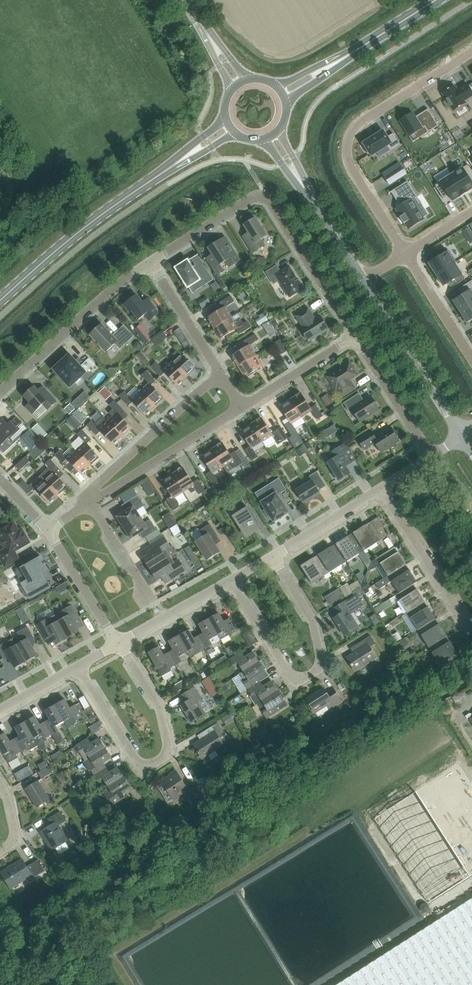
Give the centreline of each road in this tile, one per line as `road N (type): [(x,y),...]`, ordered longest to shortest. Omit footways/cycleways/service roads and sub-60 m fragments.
road 1 (residential): [(405,254),(349,164),(348,141),(363,121),(471,52)]
road 2 (residential): [(355,336),(265,197),(165,252)]
road 3 (residential): [(118,643),(158,706),(169,754),(142,770),(77,666)]
road 4 (residential): [(231,580),(287,670),(312,672),(319,654),(312,617),(272,556)]
road 5 (residential): [(0,392),(150,262)]
road 6 (unclassified): [(462,437),(363,280)]
road 7 (residential): [(90,503),(98,483),(221,375)]
road 8 (residential): [(90,503),(242,407)]
road 9 (secondary): [(0,301),(134,192)]
road 10 (residential): [(471,635),(381,488)]
road 11 (residential): [(431,456),(355,336)]
road 12 (residential): [(242,407),(355,336)]
road 13 (residential): [(221,375),(150,262)]
road 14 (residential): [(118,643),(47,531)]
road 15 (residential): [(118,643),(231,580)]
road 16 (residential): [(272,556),(381,488)]
road 17 (residential): [(471,359),(405,254)]

